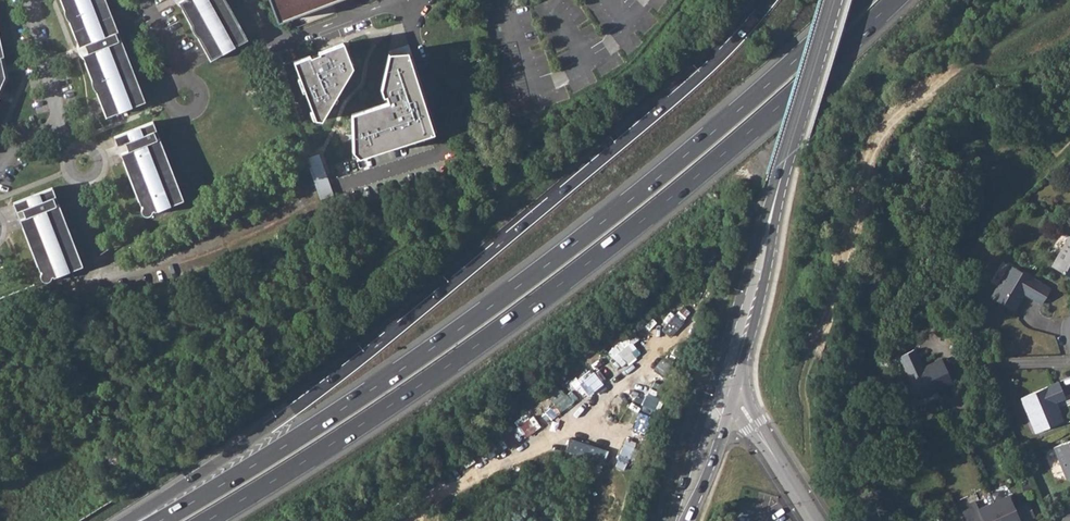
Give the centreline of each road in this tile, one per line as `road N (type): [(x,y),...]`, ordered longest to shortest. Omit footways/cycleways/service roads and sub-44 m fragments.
road 1 (motorway): [(860,0),(711,133),(518,286),(341,410),(160,520)]
road 2 (motorway): [(206,520),(416,387),(590,261),(894,0)]
road 3 (motorway): [(770,0),(705,70),(379,344),(268,429),(125,520)]
road 4 (track): [(1069,87),(988,159),(909,250),(908,275),(880,308),(820,520)]
road 5 (tertiary): [(778,194),(675,520)]
road 6 (tertiary): [(684,520),(721,436),(759,306),(778,194)]
road 7 (track): [(671,340),(457,484),(426,520)]
road 8 (tertiary): [(778,194),(835,0)]
road 9 (residential): [(406,0),(291,38),(268,26),(256,0)]
road 10 (residential): [(30,0),(63,98),(59,129)]

